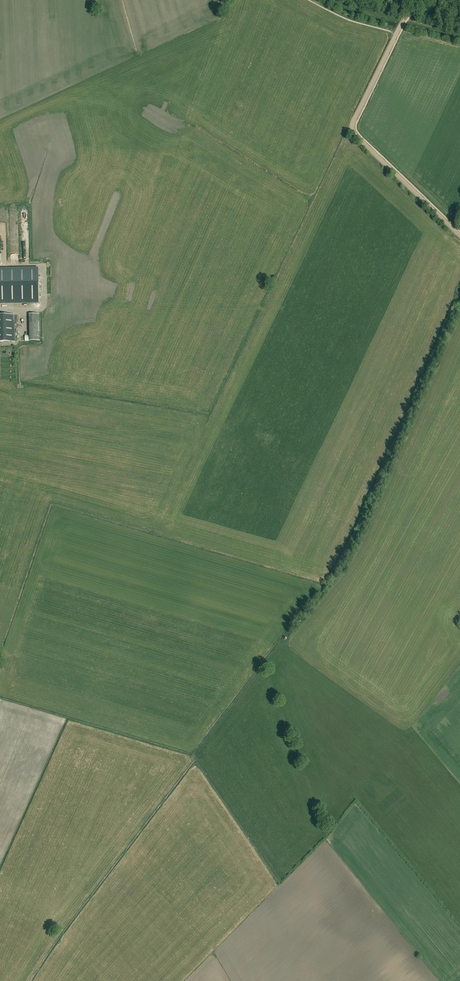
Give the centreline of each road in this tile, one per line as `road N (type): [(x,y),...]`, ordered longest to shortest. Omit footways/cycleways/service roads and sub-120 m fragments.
road 1 (track): [(459,236),(353,129),(396,32)]

